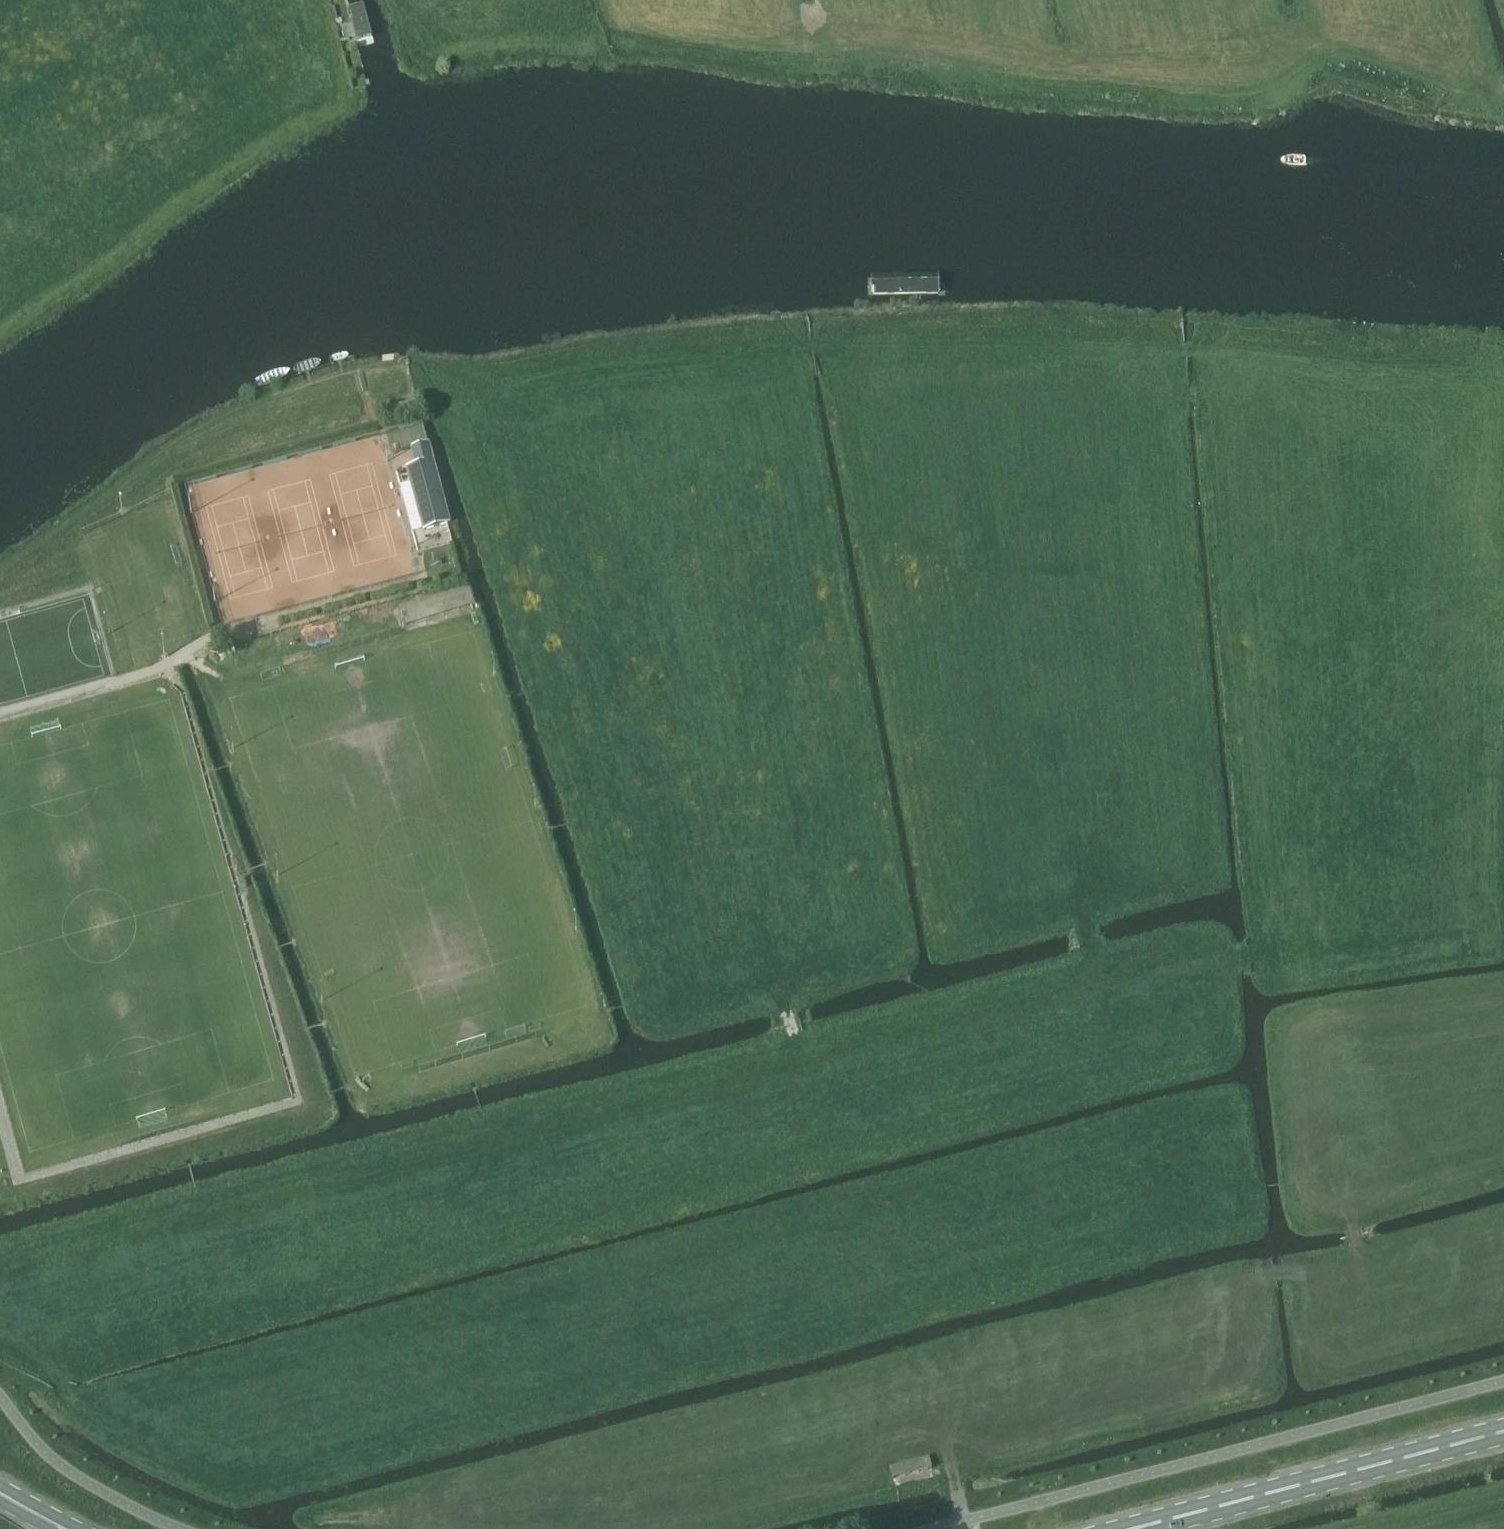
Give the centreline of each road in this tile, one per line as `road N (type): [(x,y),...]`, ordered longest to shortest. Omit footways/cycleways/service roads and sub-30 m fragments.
road 1 (secondary): [(1145,1528),(1503,1434)]

